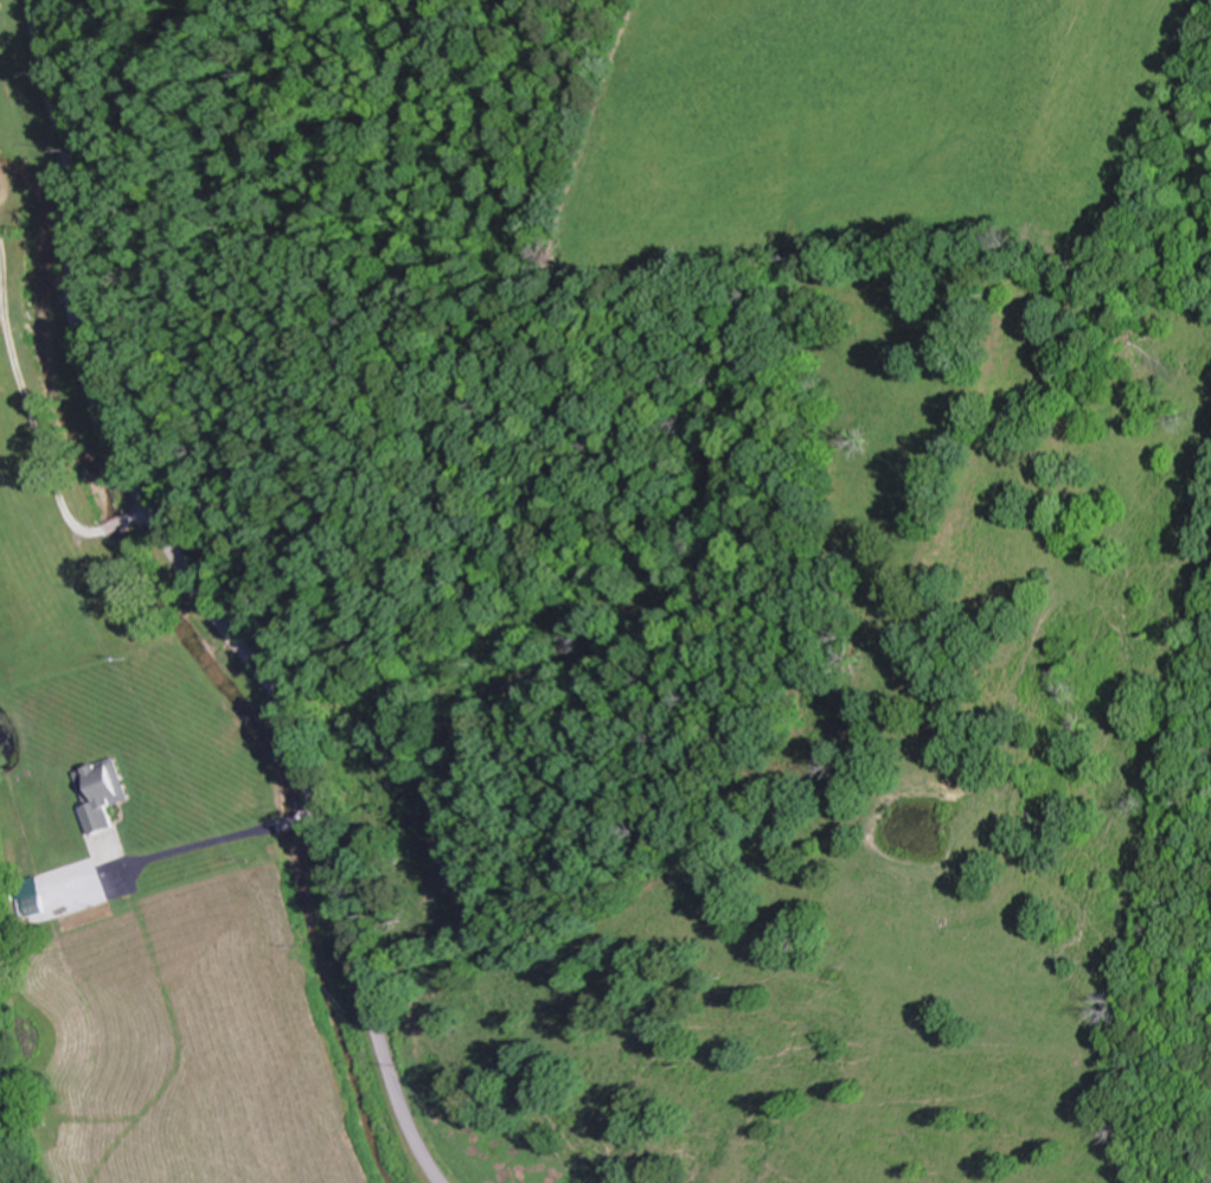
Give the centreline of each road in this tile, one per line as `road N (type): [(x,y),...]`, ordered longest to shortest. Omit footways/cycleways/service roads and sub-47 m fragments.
road 1 (residential): [(442,1182),(389,1073),(291,720),(188,582),(94,399),(73,277),(70,159),(31,0)]
road 2 (residential): [(0,208),(44,301),(77,309)]

